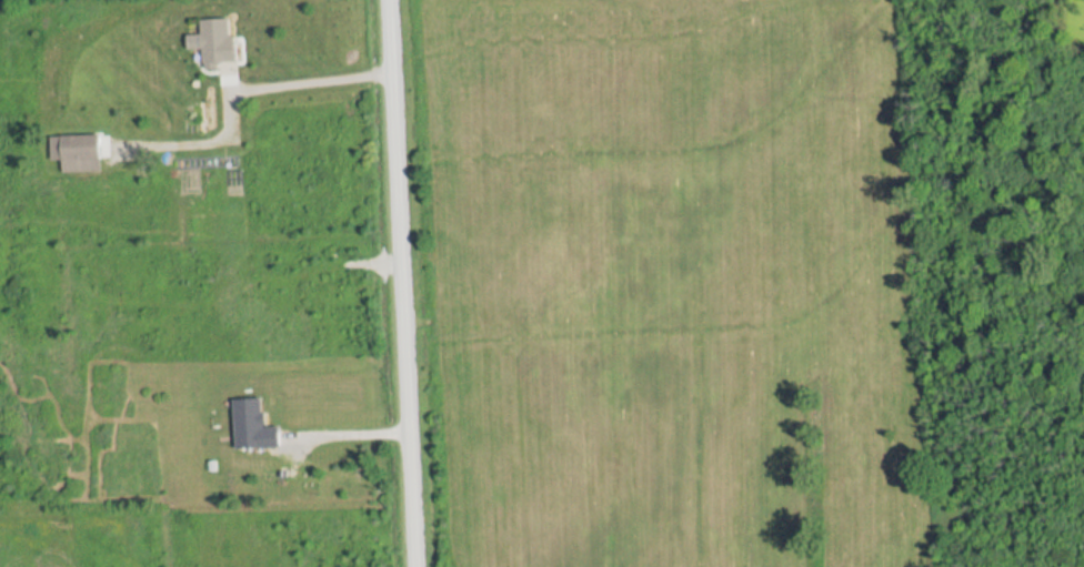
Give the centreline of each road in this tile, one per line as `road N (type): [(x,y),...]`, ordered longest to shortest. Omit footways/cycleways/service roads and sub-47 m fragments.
road 1 (residential): [(415,566),(386,0)]

